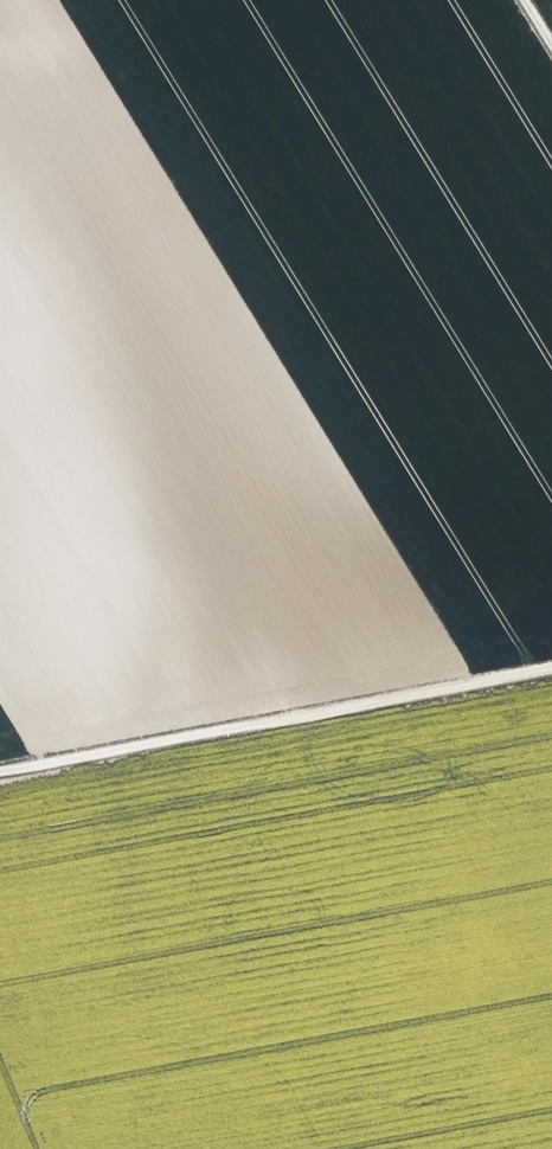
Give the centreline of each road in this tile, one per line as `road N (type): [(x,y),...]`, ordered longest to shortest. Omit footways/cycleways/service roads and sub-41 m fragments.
road 1 (track): [(551,667),(0,771)]

